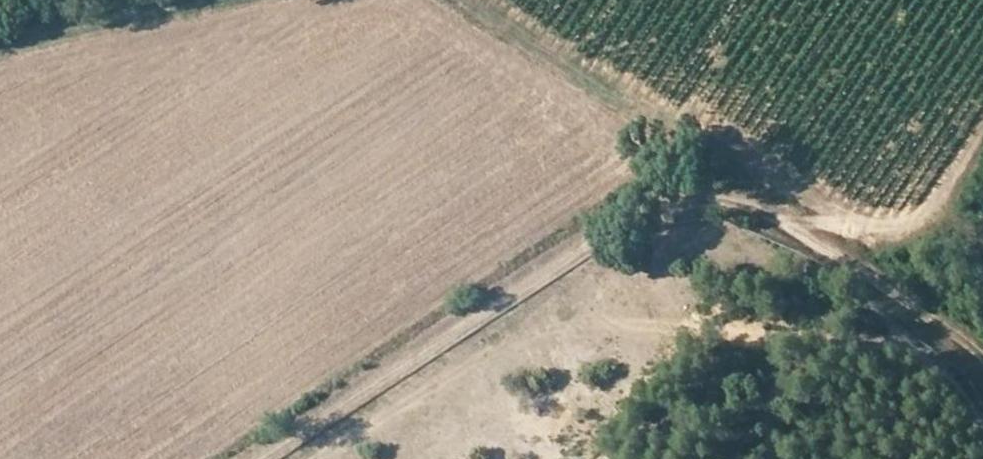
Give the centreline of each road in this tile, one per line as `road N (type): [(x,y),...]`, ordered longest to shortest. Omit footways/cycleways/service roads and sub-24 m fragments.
road 1 (track): [(260,458),(612,229),(675,204),(725,204),(774,220),(982,359)]
road 2 (track): [(322,458),(438,385)]

